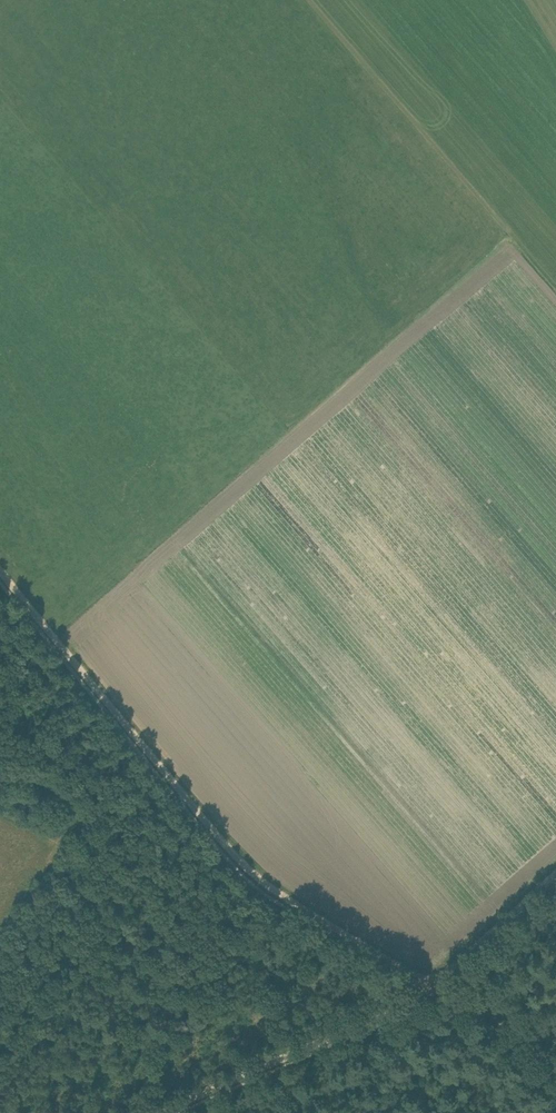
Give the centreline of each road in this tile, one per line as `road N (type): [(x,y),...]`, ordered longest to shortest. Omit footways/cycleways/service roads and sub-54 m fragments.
road 1 (track): [(555,1066),(493,1011),(390,964),(241,862),(0,569)]
road 2 (track): [(154,1112),(404,1005),(555,876)]

